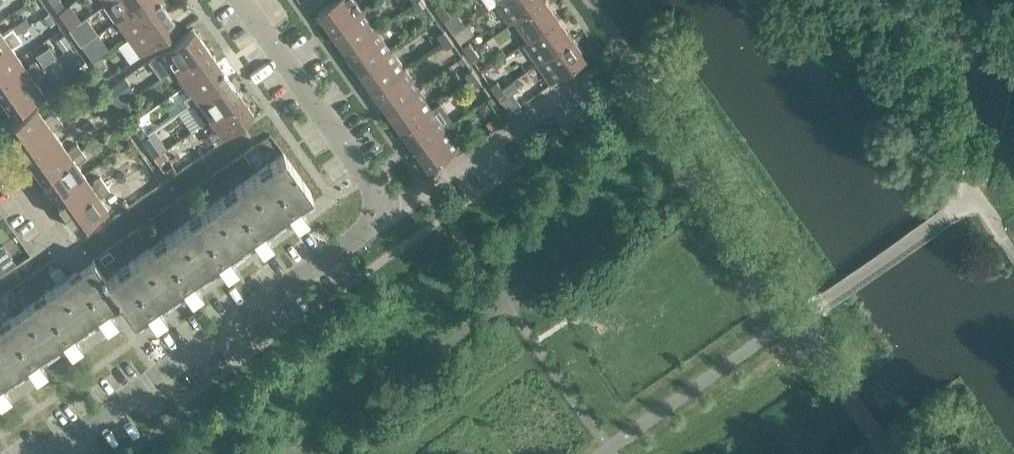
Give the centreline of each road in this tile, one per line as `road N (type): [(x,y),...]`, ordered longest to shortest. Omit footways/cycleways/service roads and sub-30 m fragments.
road 1 (residential): [(49,453),(371,228),(379,211)]
road 2 (residential): [(379,211),(408,205),(628,61)]
road 3 (residential): [(379,211),(236,0)]

